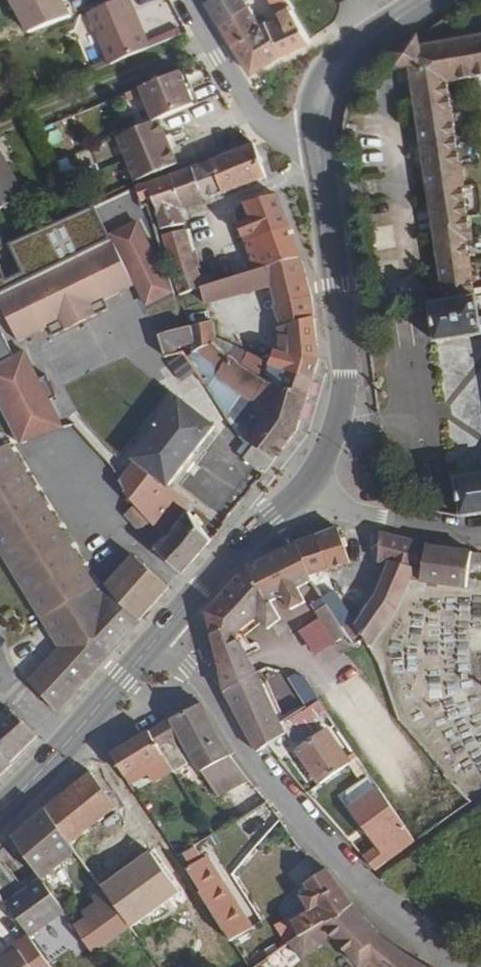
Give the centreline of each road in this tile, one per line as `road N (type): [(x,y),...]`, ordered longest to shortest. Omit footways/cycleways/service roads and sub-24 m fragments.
road 1 (residential): [(458,966),(383,915),(318,847),(161,633)]
road 2 (secondary): [(300,492),(343,412),(337,286),(318,158)]
road 3 (secondary): [(0,811),(161,633)]
road 4 (residential): [(188,0),(252,111),(318,158)]
road 5 (secondary): [(318,158),(318,109),(344,56),(427,0)]
road 6 (secondary): [(161,633),(300,492)]
road 7 (residential): [(300,492),(362,518),(480,539)]

